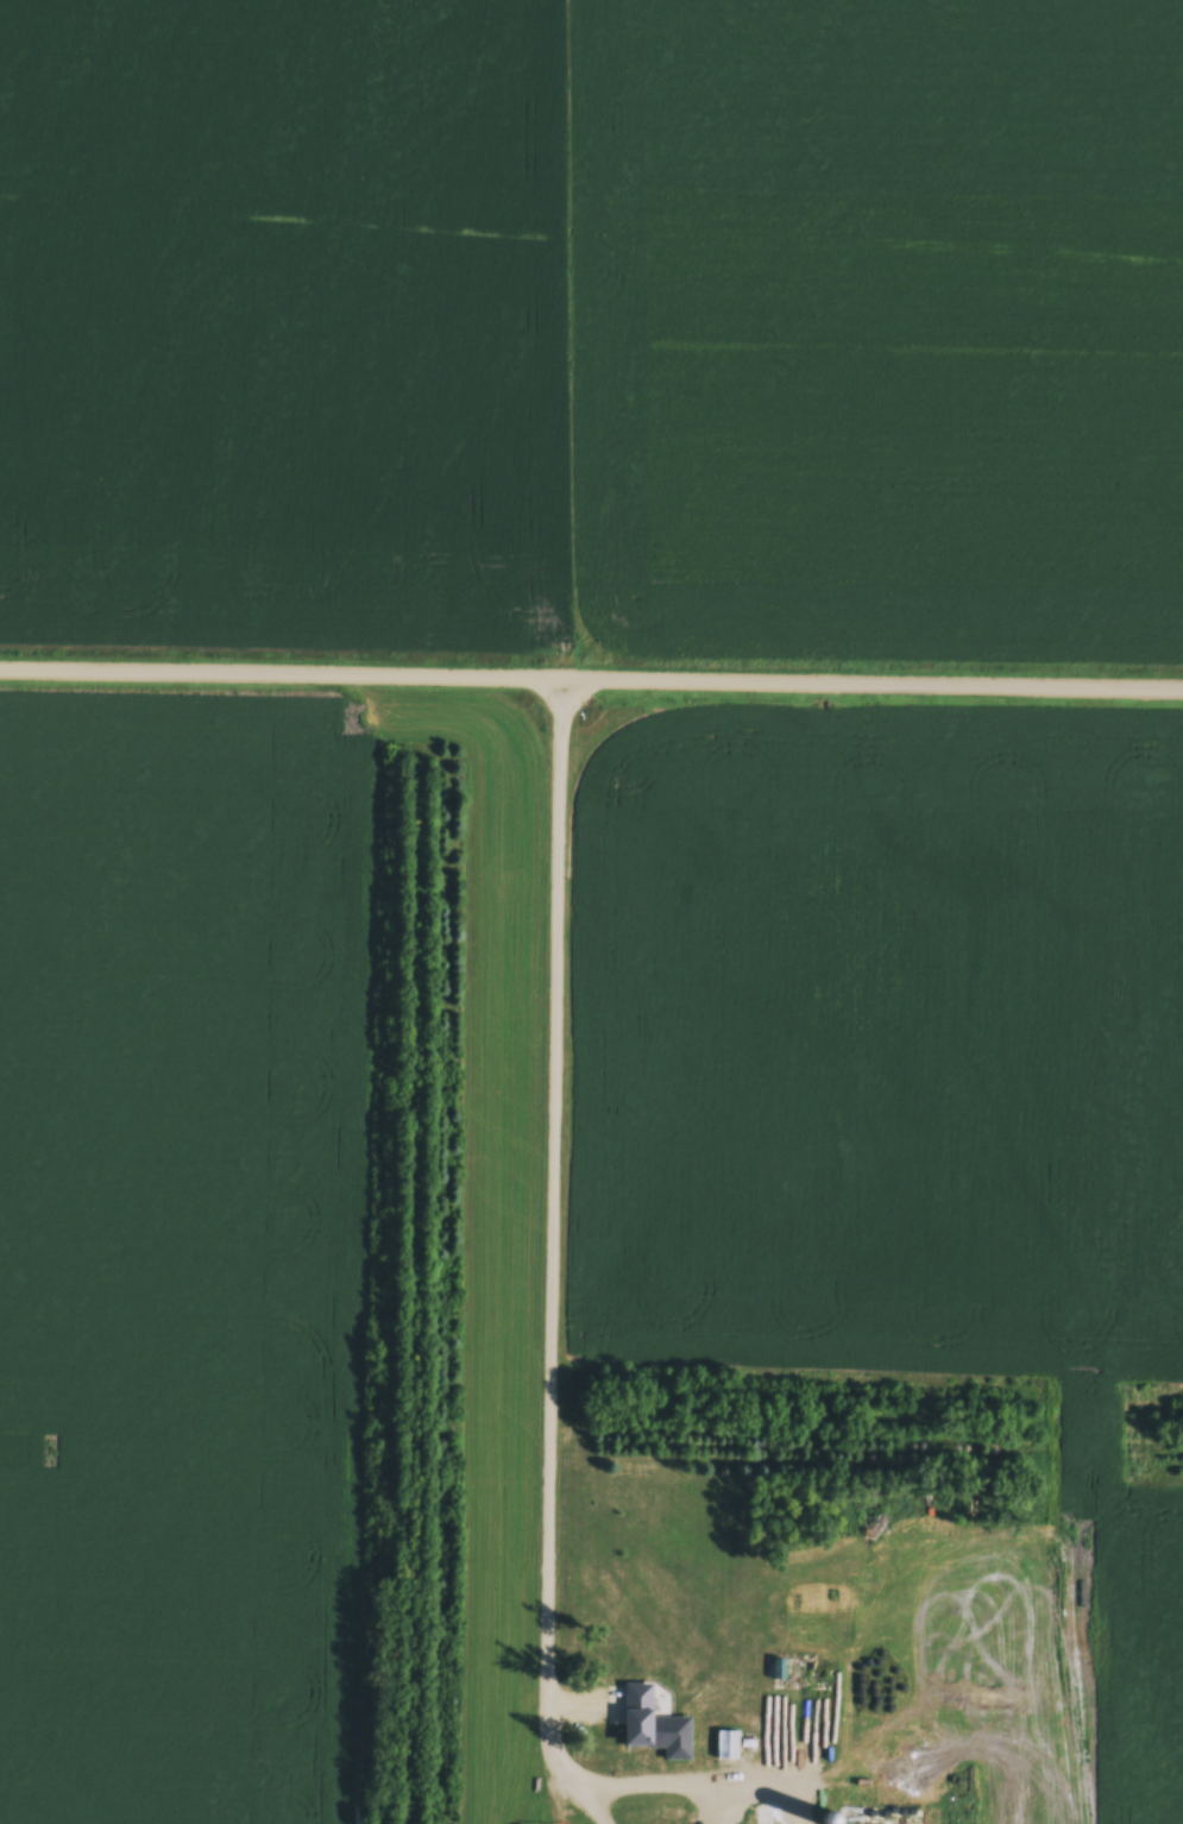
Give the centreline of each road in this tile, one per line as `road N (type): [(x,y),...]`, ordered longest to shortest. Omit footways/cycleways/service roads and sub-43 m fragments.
road 1 (residential): [(0,670),(1182,690)]

